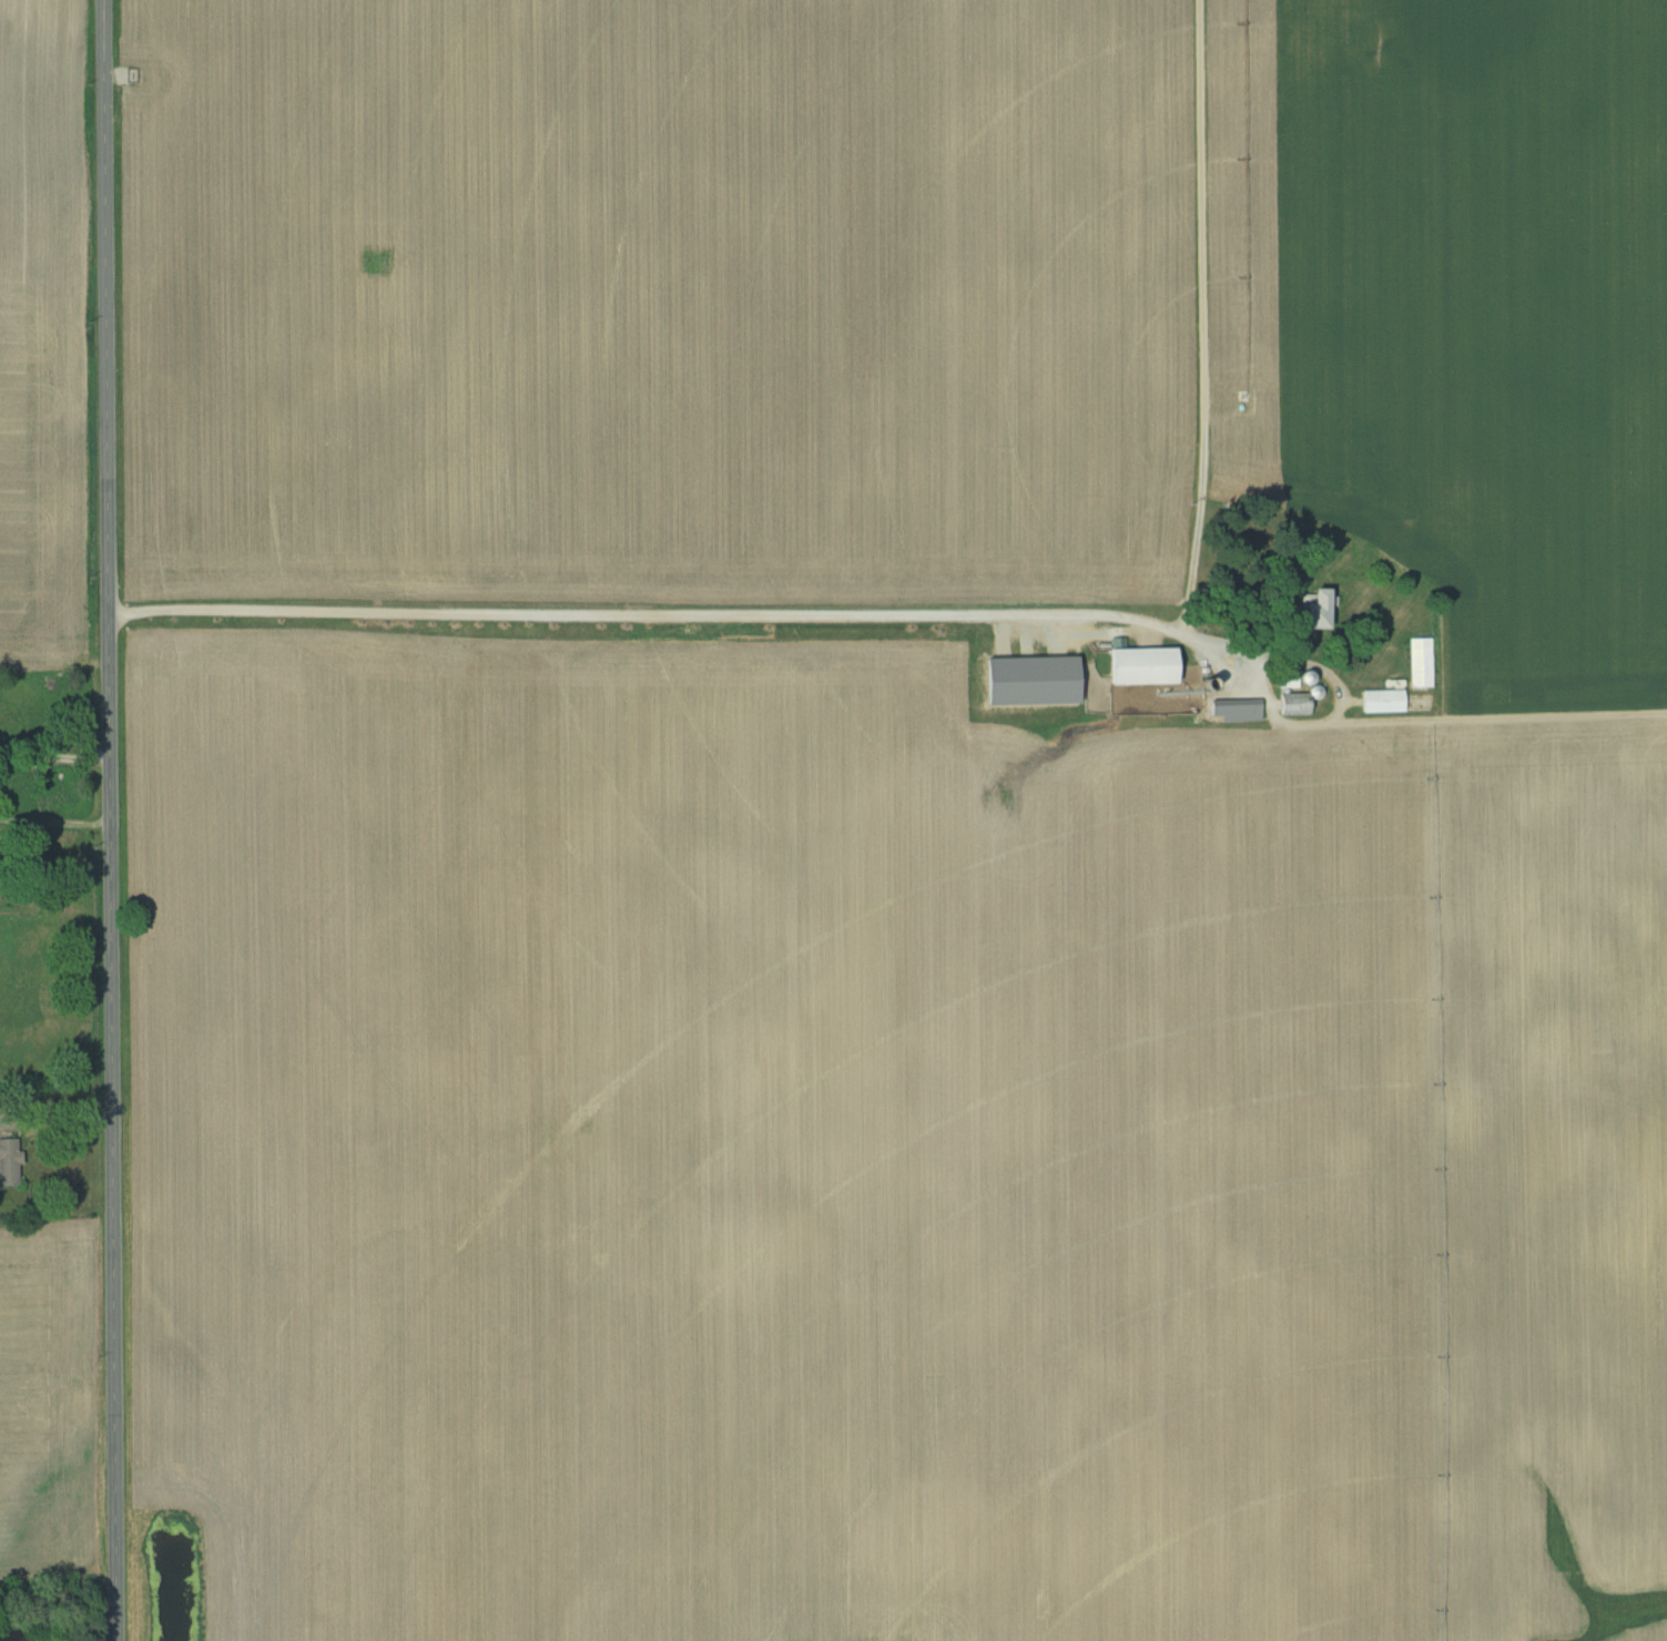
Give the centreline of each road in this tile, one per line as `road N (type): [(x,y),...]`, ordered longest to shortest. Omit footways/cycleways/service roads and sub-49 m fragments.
road 1 (residential): [(109,595),(1218,582),(1213,0)]
road 2 (tertiary): [(117,1640),(105,0)]

